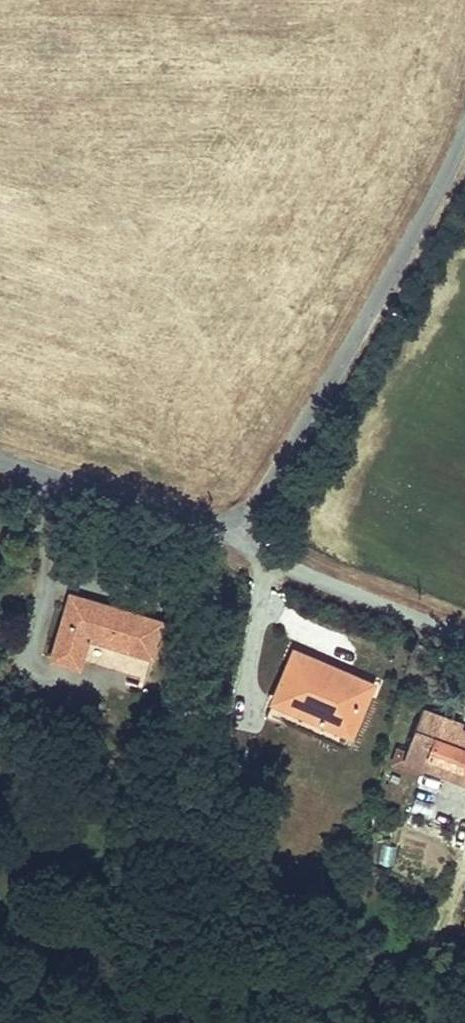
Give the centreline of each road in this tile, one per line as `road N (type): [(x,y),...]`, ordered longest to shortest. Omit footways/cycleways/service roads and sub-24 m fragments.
road 1 (residential): [(464,125),(360,335),(234,534)]
road 2 (residential): [(234,534),(464,623)]
road 3 (residential): [(234,534),(0,461)]

